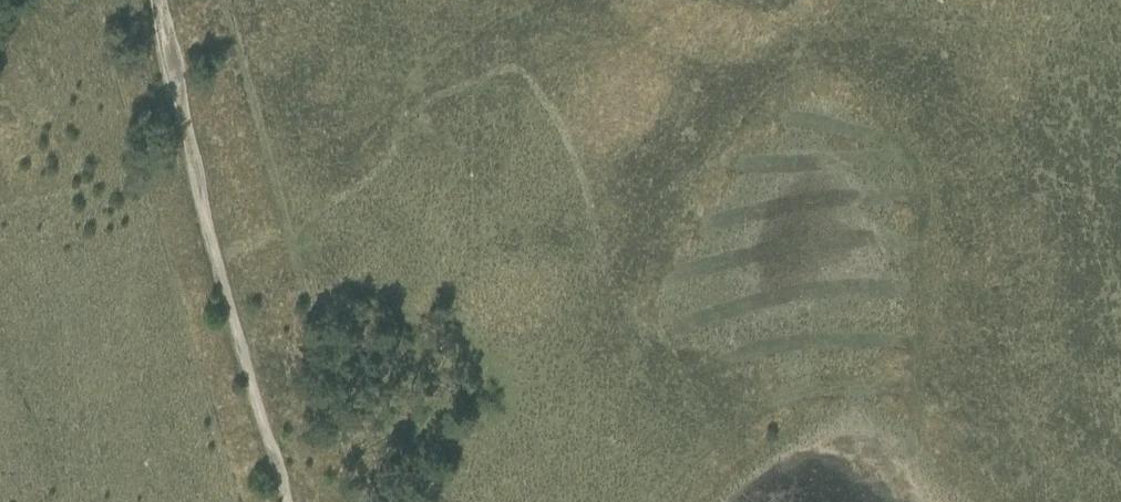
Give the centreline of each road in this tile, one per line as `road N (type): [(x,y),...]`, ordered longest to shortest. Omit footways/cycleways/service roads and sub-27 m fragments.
road 1 (track): [(157,0),(211,241),(285,501)]

